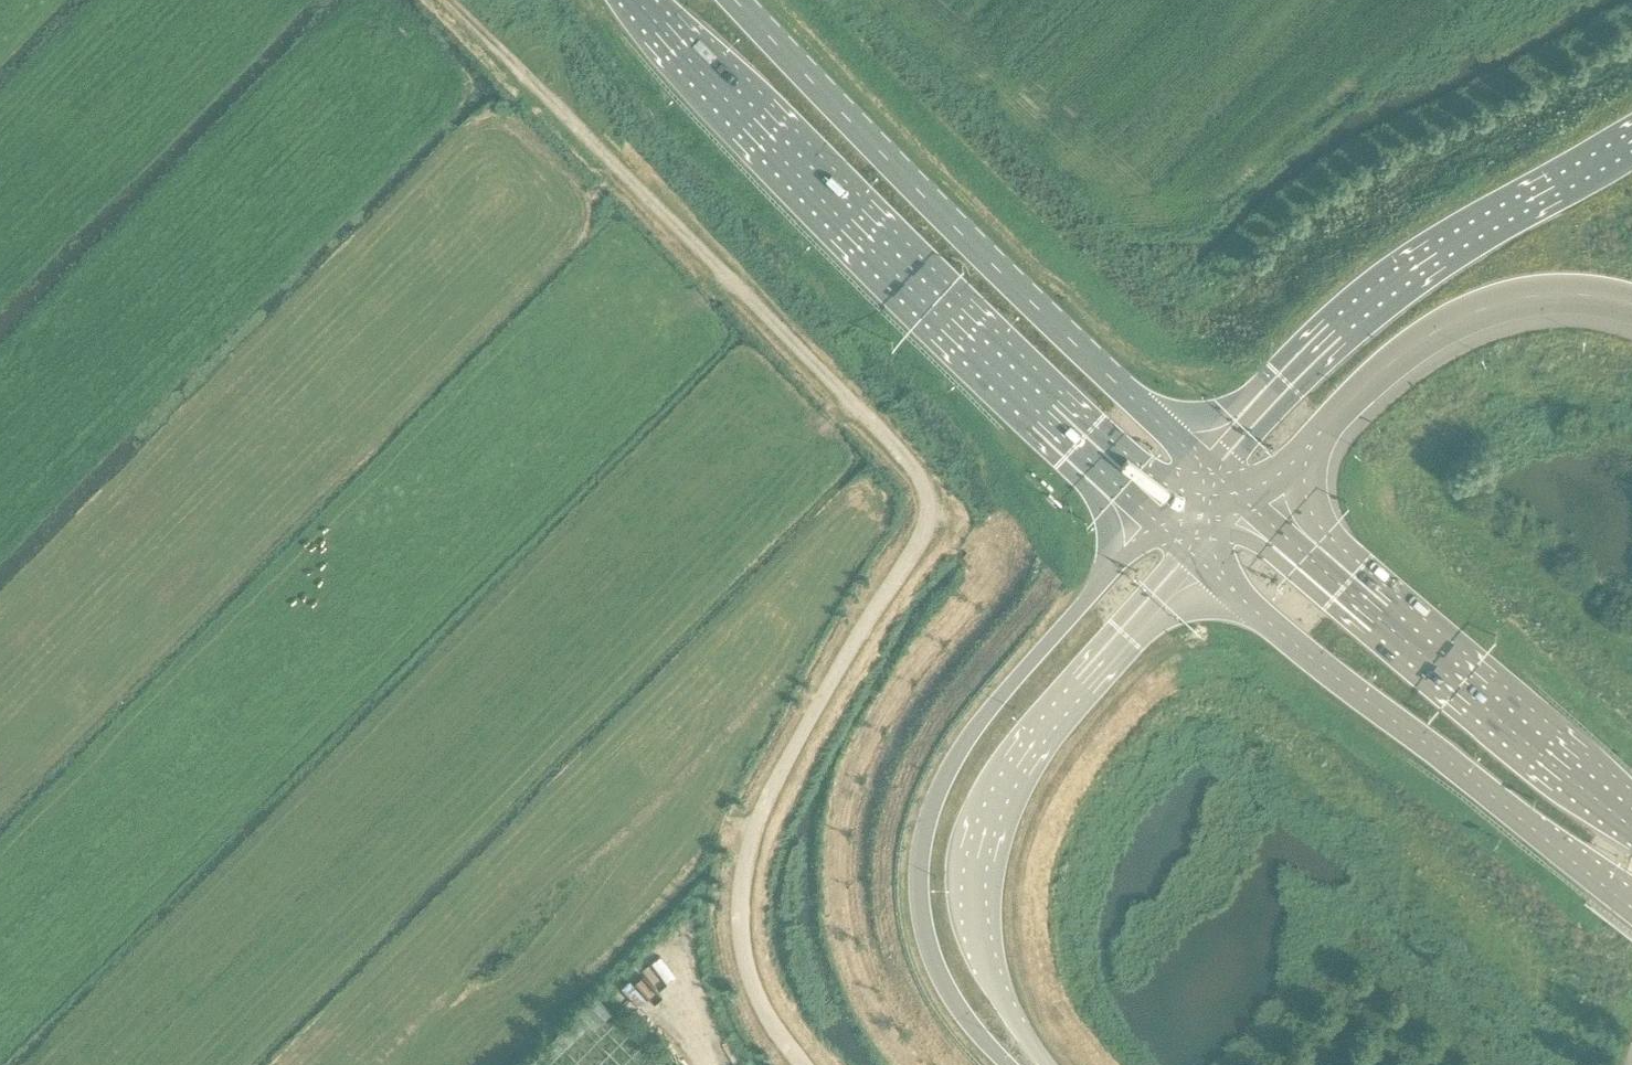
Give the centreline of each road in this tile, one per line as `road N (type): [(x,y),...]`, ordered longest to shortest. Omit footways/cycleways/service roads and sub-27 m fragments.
road 1 (track): [(802,1064),(763,1011),(746,963),(738,908),(743,857),(781,772),(925,533),(927,486),(447,0)]
road 2 (primary): [(641,0),(902,277),(1158,521)]
road 3 (primary): [(1207,468),(991,263),(736,0)]
road 4 (tertiary): [(1158,521),(967,740),(924,840),(919,879),(942,971),(955,1002),(1012,1064)]
road 5 (tertiary): [(1049,1064),(1014,1016),(981,934),(976,892),(993,818),(1042,738),(1205,563)]
road 6 (motorway): [(1631,137),(1389,287),(1286,380),(1207,468)]
road 7 (primary): [(1205,563),(1290,639),(1631,897)]
road 8 (primary): [(1631,816),(1255,508)]
road 9 (motorway): [(1255,508),(1362,388),(1471,316),(1537,296),(1631,303)]

